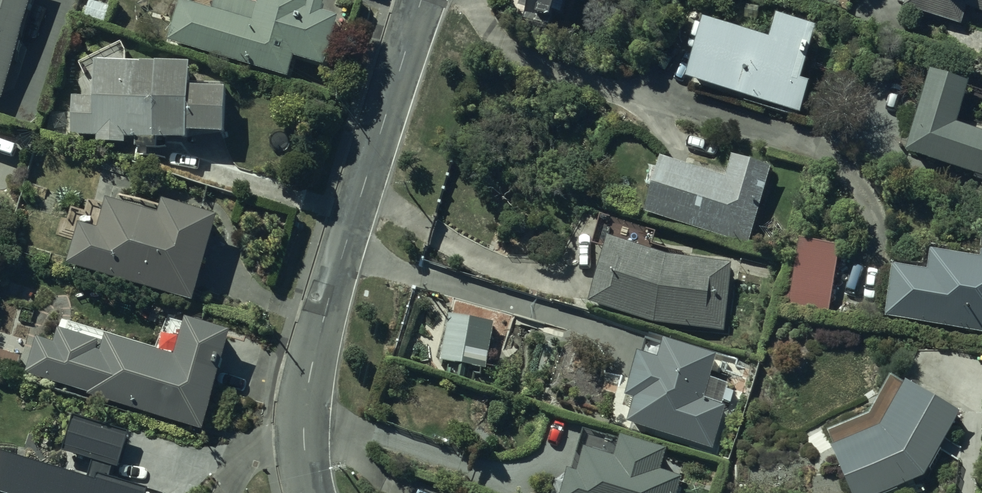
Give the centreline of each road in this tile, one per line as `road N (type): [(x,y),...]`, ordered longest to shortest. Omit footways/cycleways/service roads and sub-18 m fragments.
road 1 (unclassified): [(422,0),(313,359),(305,400),(312,492)]

